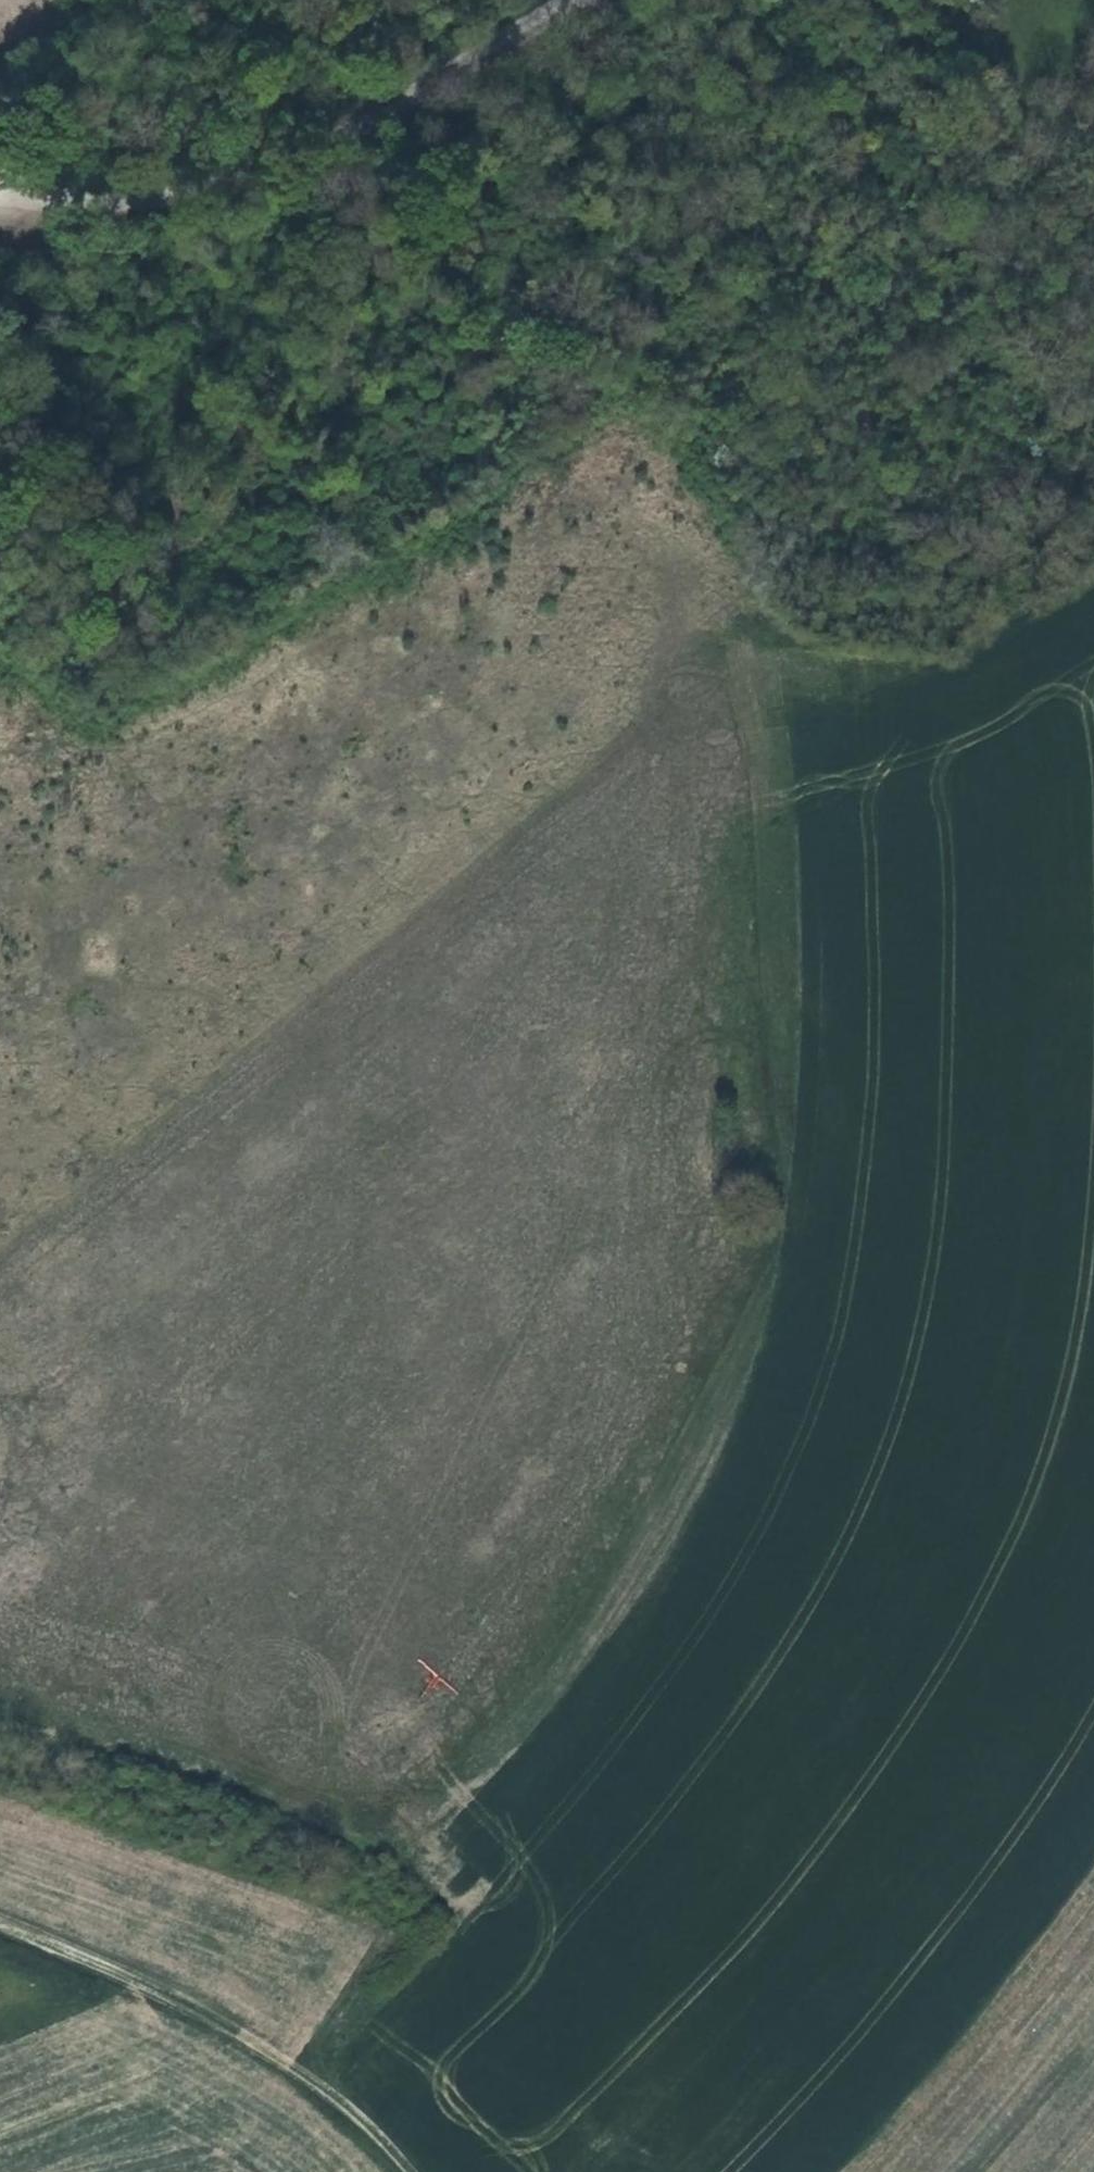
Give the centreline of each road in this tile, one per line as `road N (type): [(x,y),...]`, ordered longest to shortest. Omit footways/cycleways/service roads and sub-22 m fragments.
road 1 (unclassified): [(0,194),(91,207),(195,187),(542,0)]
road 2 (track): [(0,1928),(120,1976),(275,2054),(413,2171)]

